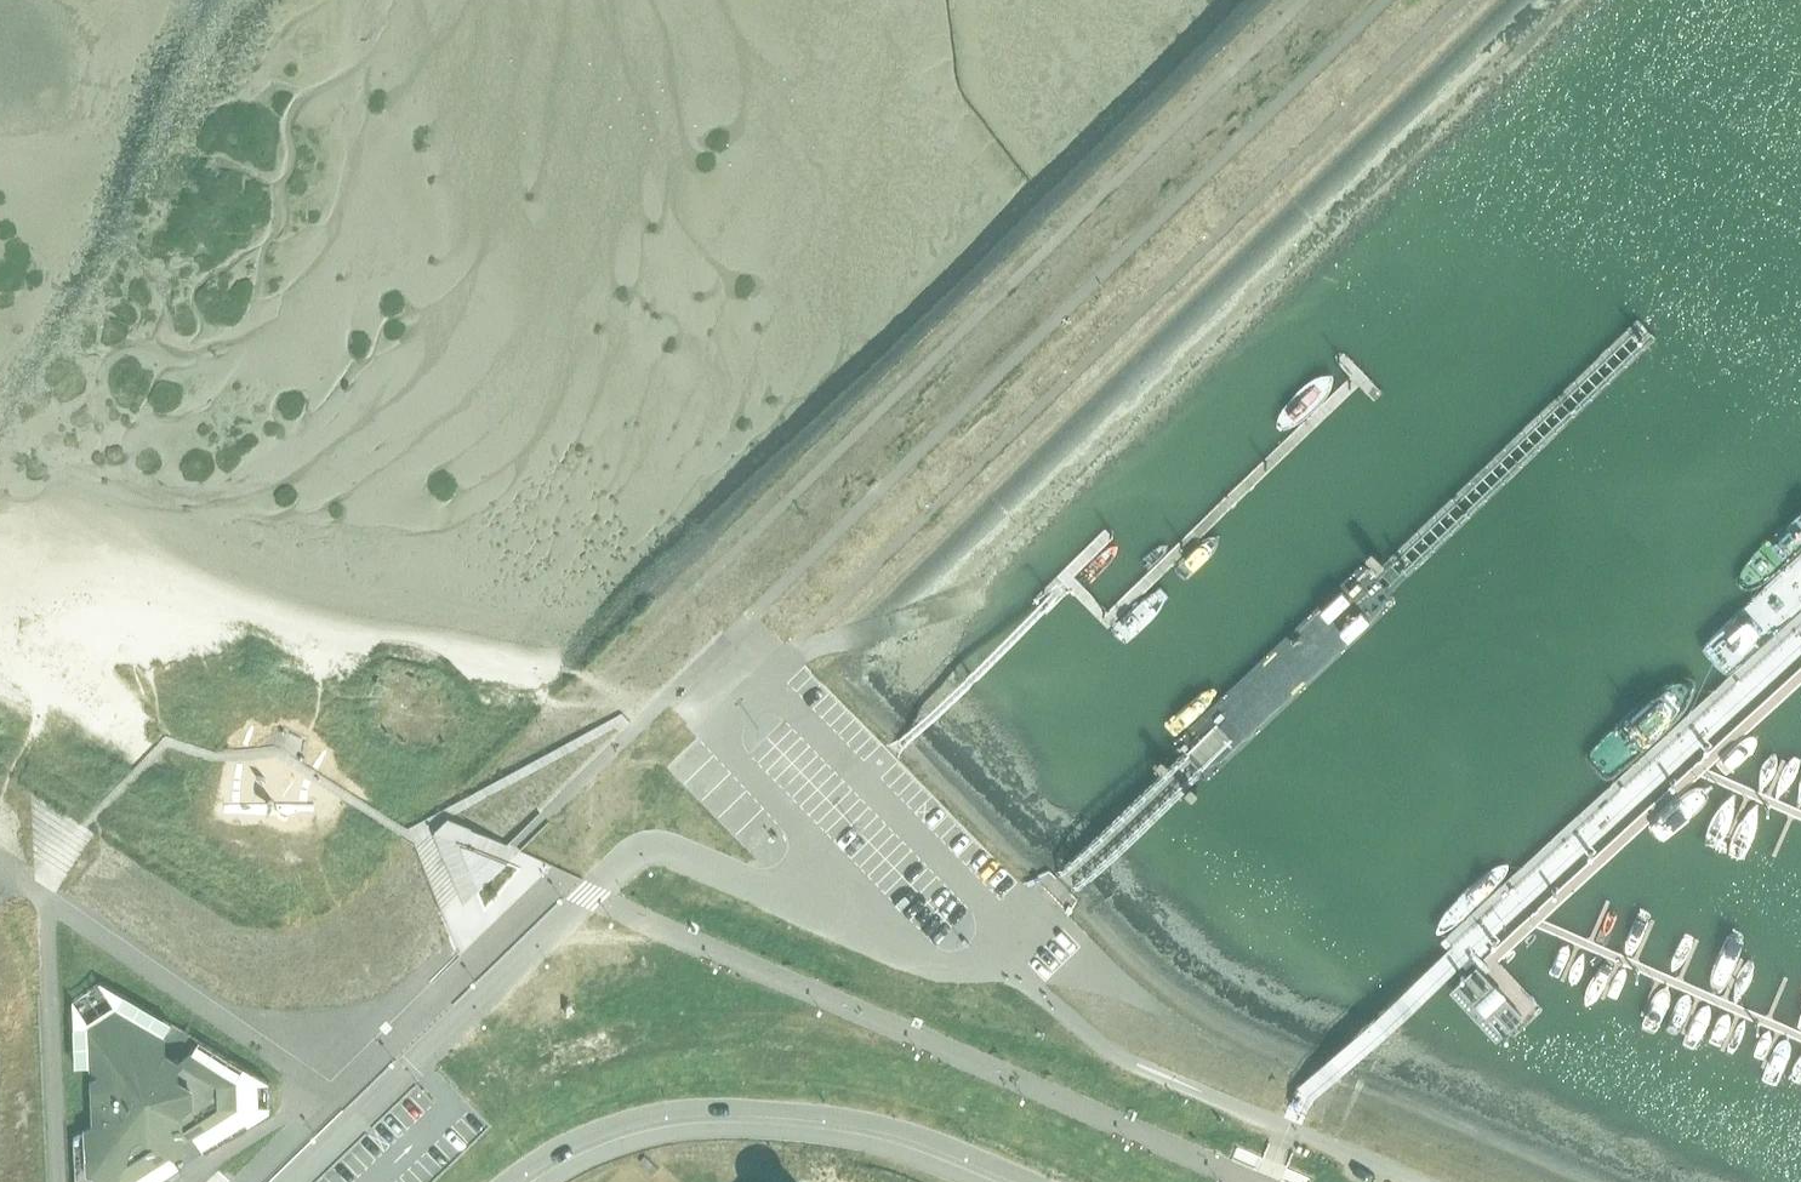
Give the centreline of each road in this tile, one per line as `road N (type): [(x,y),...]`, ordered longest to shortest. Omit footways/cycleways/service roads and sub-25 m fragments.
road 1 (unclassified): [(292,1181),(632,852),(654,843),(921,950)]
road 2 (secondary): [(1008,1181),(887,1137),(717,1119),(611,1139),(529,1181)]

